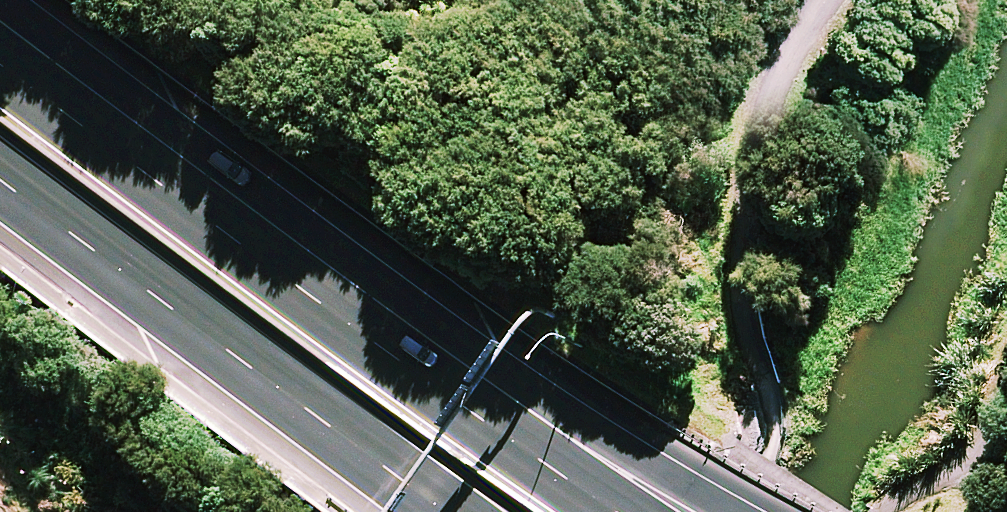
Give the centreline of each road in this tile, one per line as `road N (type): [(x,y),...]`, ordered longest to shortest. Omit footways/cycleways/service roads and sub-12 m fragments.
road 1 (trunk): [(461,511),(0,173)]
road 2 (trunk): [(0,54),(411,369)]
road 3 (trunk): [(411,369),(640,454),(741,511)]
road 4 (trunk): [(411,369),(624,511)]

